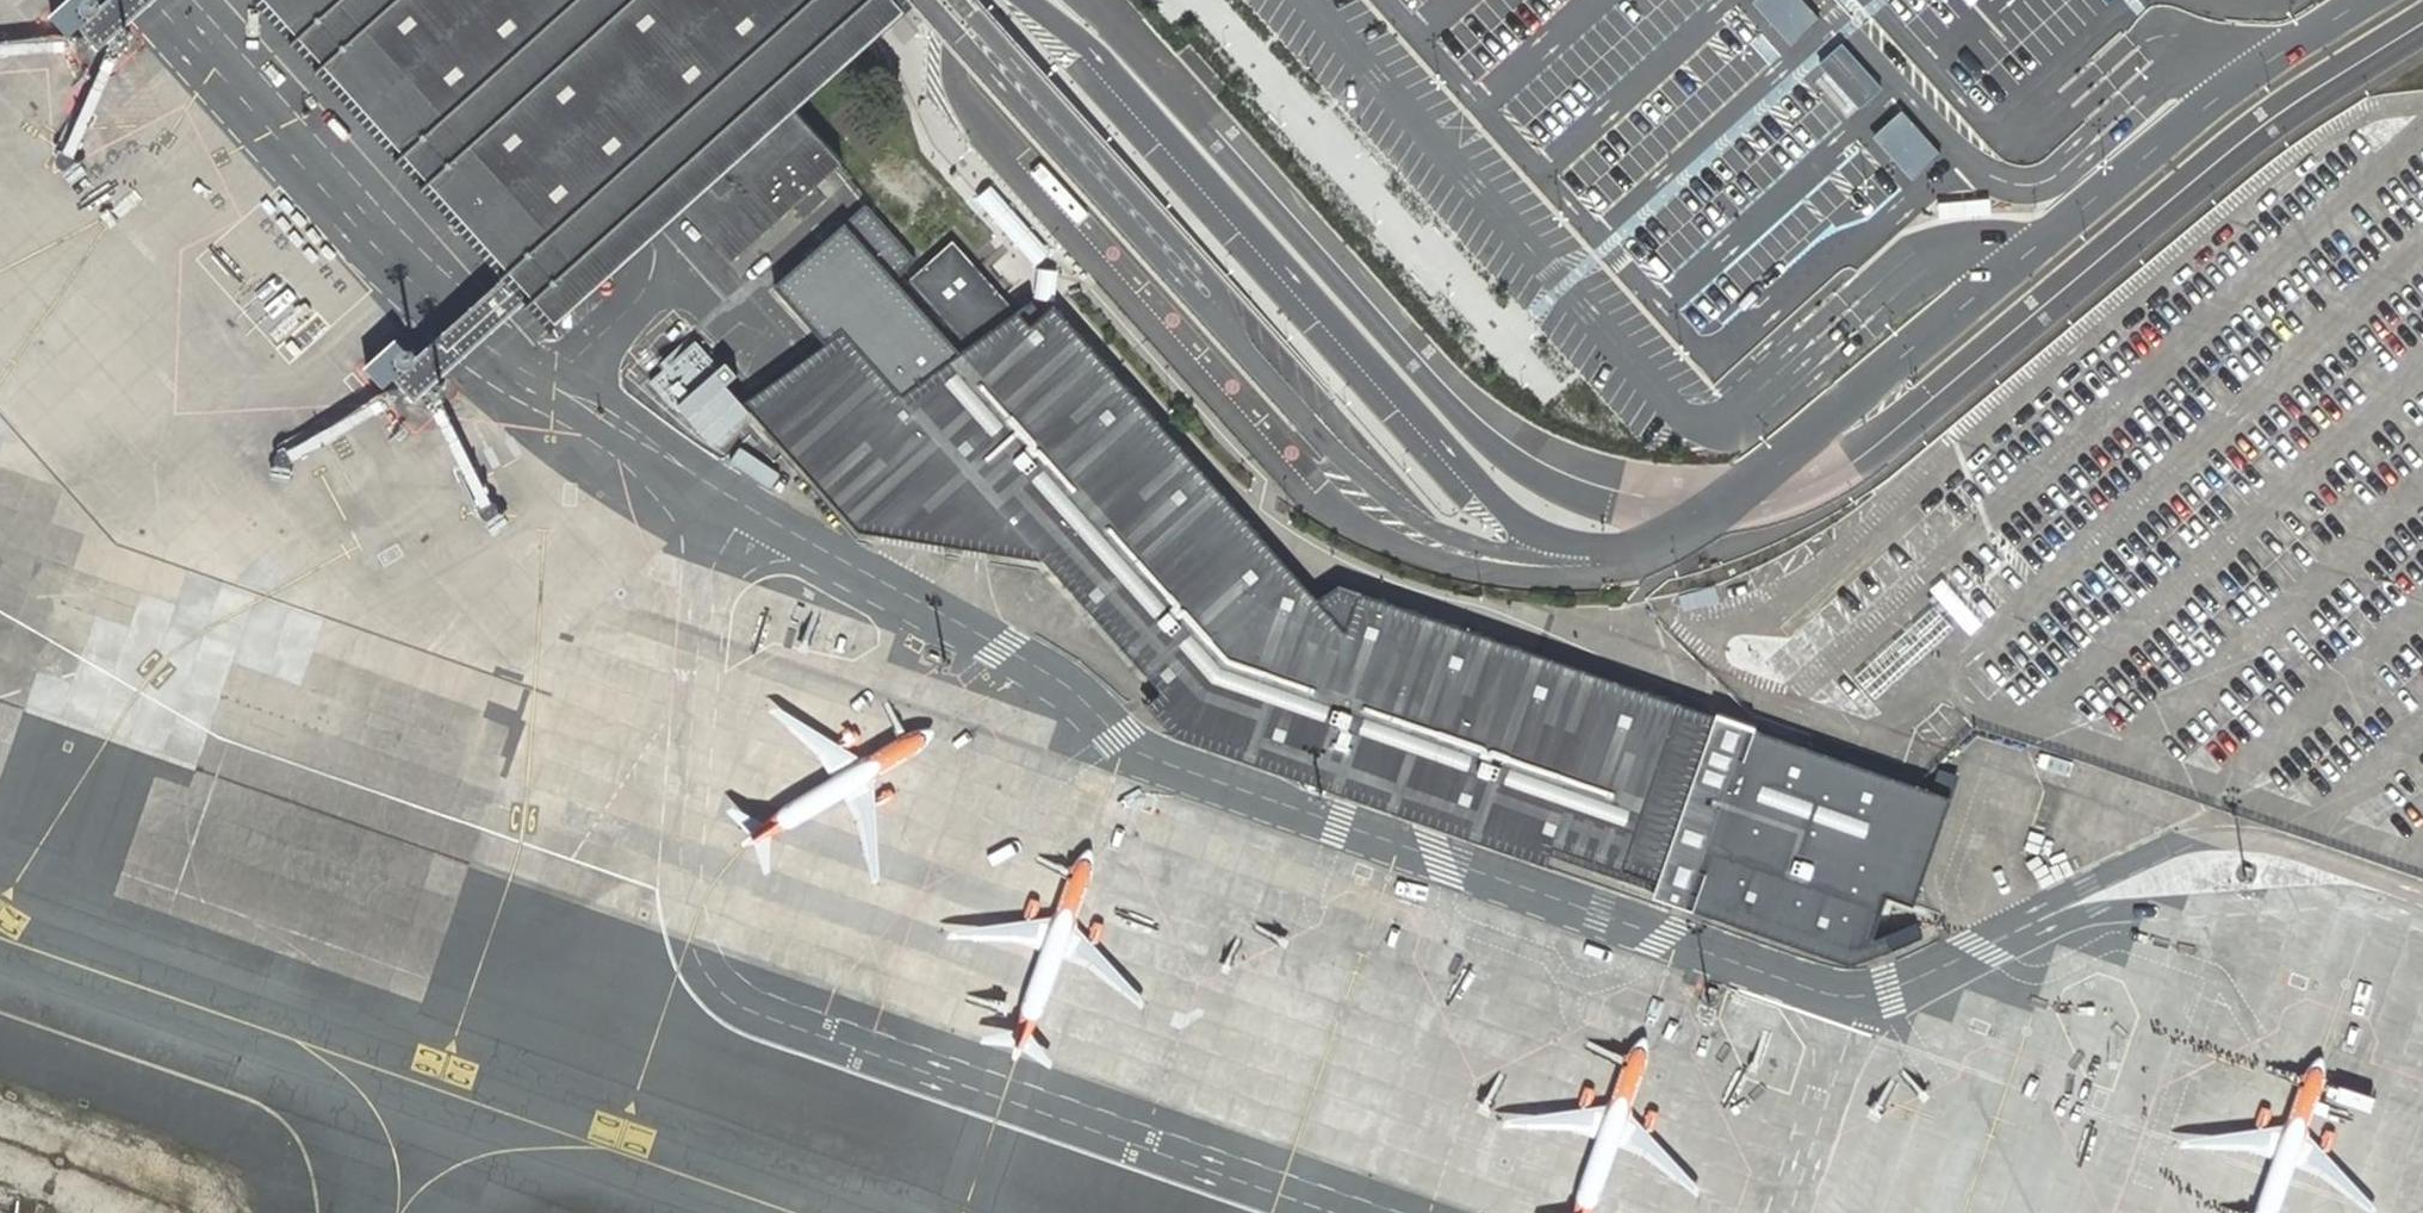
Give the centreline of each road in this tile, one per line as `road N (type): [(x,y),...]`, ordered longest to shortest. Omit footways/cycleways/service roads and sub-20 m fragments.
road 1 (unclassified): [(938,0),(1207,294),(1243,350),(1338,452),(1390,501),(1465,541),(1536,551),(1666,538),(1730,499),(2039,241)]
road 2 (tertiary): [(2039,241),(2242,79),(2366,0)]

